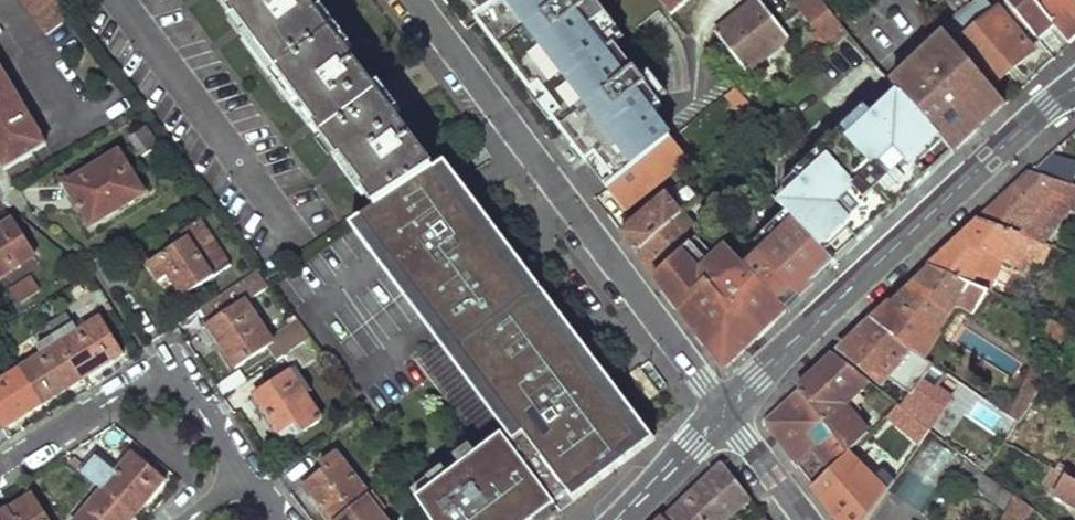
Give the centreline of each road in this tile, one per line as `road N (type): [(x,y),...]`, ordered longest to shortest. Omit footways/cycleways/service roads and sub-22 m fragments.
road 1 (residential): [(413,0),(725,413)]
road 2 (tertiary): [(725,413),(1045,107),(1074,88)]
road 3 (residential): [(0,470),(167,366),(247,476)]
road 4 (tertiary): [(620,519),(725,413)]
road 5 (residential): [(805,519),(725,413)]

